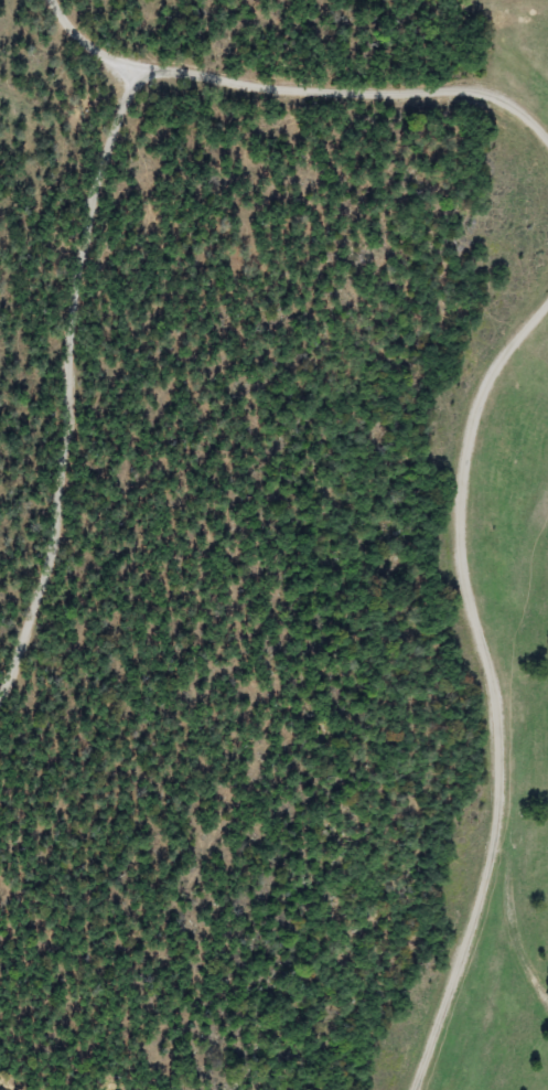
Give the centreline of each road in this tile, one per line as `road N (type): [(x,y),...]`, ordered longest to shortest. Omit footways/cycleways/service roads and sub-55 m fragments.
road 1 (residential): [(547,298),(493,366),(461,466),(456,571),(491,717),(491,841),(413,1089)]
road 2 (residential): [(144,53),(109,157),(79,298),(77,406),(58,542),(0,695)]
road 3 (residential): [(62,0),(105,40),(247,75),(383,92),(488,90),(547,144)]

